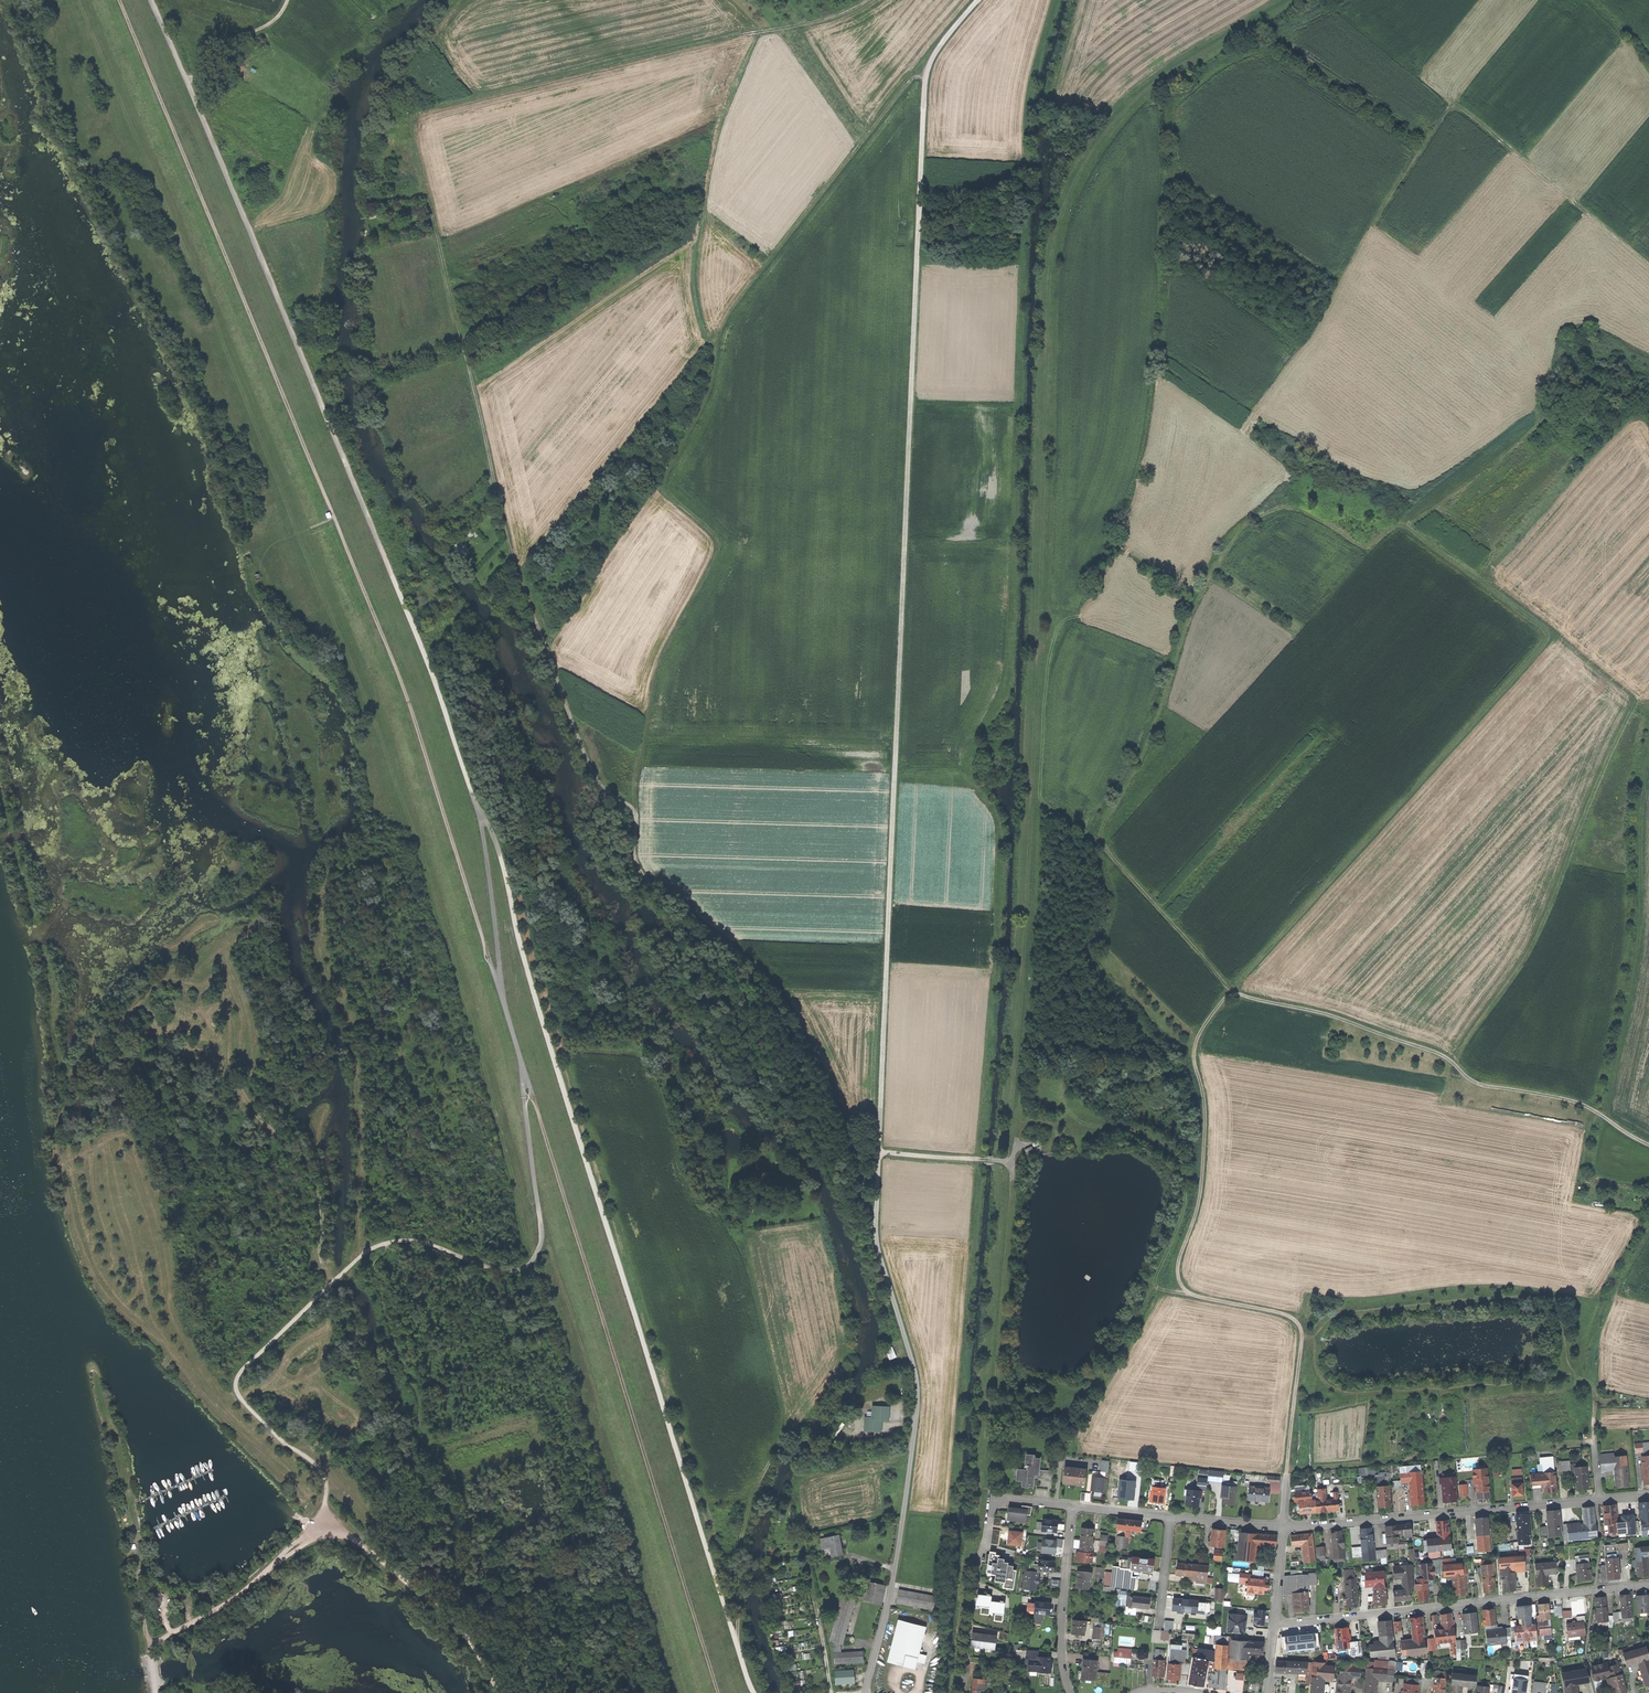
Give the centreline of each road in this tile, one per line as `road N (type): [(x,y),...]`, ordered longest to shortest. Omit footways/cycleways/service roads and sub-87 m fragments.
road 1 (track): [(876,1245),(799,1027),(762,973),(641,872),(636,817),(587,760),(510,549),(411,123),(421,112),(819,20),(865,0)]
road 2 (track): [(989,1518),(1042,673),(1050,258),(1070,190),(1132,102),(1168,72),(1293,0)]
road 3 (track): [(879,1152),(925,83),(939,46),(977,0)]
road 4 (track): [(119,0),(404,692),(500,990)]
road 5 (track): [(500,990),(481,818),(423,652),(151,0)]
road 6 (track): [(1648,1144),(1583,1105),(1472,1081),(1440,1054),(1329,1015),(1227,995),(1196,1041),(1201,1190),(1178,1270),(1191,1294),(1280,1312),(1301,1330),(1286,1477)]
road 7 (track): [(754,1692),(532,988),(502,860),(481,818)]
road 8 (track): [(636,817),(658,669),(718,549),(714,531),(664,483),(710,386),(720,329),(906,86),(927,71)]
road 9 (track): [(322,1514),(320,1471),(248,1407),(237,1376),(370,1250),(420,1240),(503,1272),(528,1265),(542,1230),(523,1067)]
road 10 (track): [(1402,524),(1552,635),(1230,991)]
road 11 (track): [(523,1067),(719,1692)]
road 12 (track): [(1250,416),(1447,110),(1469,115),(1648,265)]
road 13 (track): [(867,1692),(893,1581),(918,1390),(876,1245),(879,1152)]
road 14 (track): [(1065,1117),(1151,1133),(1184,1183),(1178,1234),(1061,1449),(1056,1506)]
road 15 (track): [(322,1514),(215,1409),(160,1341),(106,1296),(86,1258),(67,1182)]
road 16 (track): [(738,1645),(742,1532),(784,1433),(744,1230)]
road 17 (track): [(1454,1064),(1544,922),(1632,705),(1647,713)]
road 18 (track): [(328,868),(320,947),(345,1005),(356,1063),(363,1254)]
road 19 (residential): [(1275,1623),(1648,1585)]
road 20 (track): [(1016,1135),(1026,1122),(1065,1117),(1062,1085),(1070,1080),(1095,1071),(1122,1082),(1157,1079),(1184,1054),(1152,1006),(1117,979)]
road 21 (residential): [(1284,1527),(1600,1501)]
road 22 (track): [(1035,800),(1100,844),(1232,993)]
road 23 (residential): [(963,1692),(993,1507),(999,1501),(1073,1508)]
road 24 (track): [(322,1514),(236,1597),(154,1644),(157,1692)]
road 25 (track): [(501,1692),(470,1638),(322,1514)]
road 26 (residential): [(1073,1508),(1061,1630),(1068,1692)]
road 27 (track): [(879,1152),(1014,1161)]
road 28 (track): [(188,85),(237,37),(271,22),(287,0)]

